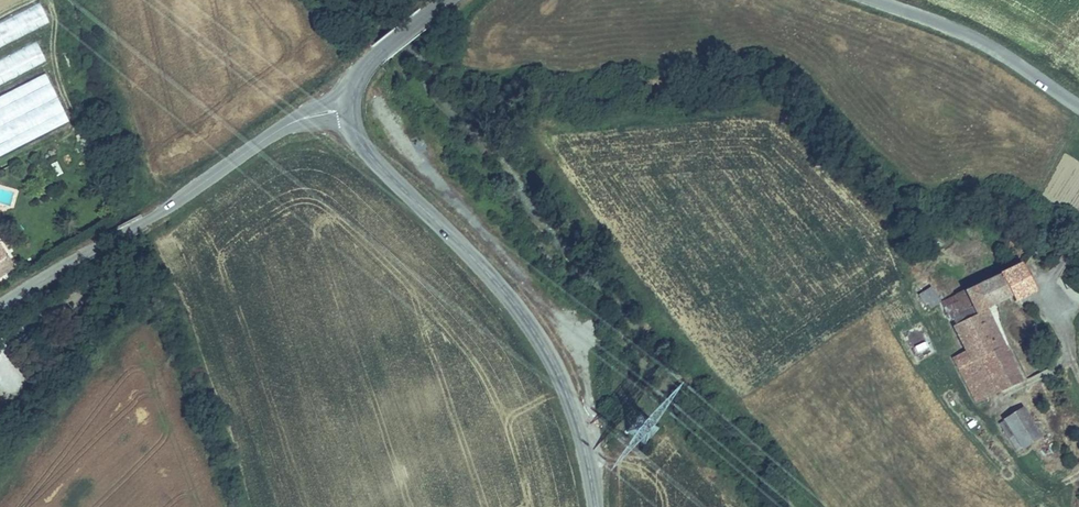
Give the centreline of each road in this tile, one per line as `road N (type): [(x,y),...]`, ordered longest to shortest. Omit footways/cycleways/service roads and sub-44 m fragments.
road 1 (tertiary): [(347,110),(360,145),(537,334),(566,383),(594,506)]
road 2 (tertiary): [(0,305),(292,122),(347,110)]
road 3 (tertiary): [(1078,106),(983,42),(873,0)]
road 4 (tertiary): [(447,0),(374,57),(347,110)]

